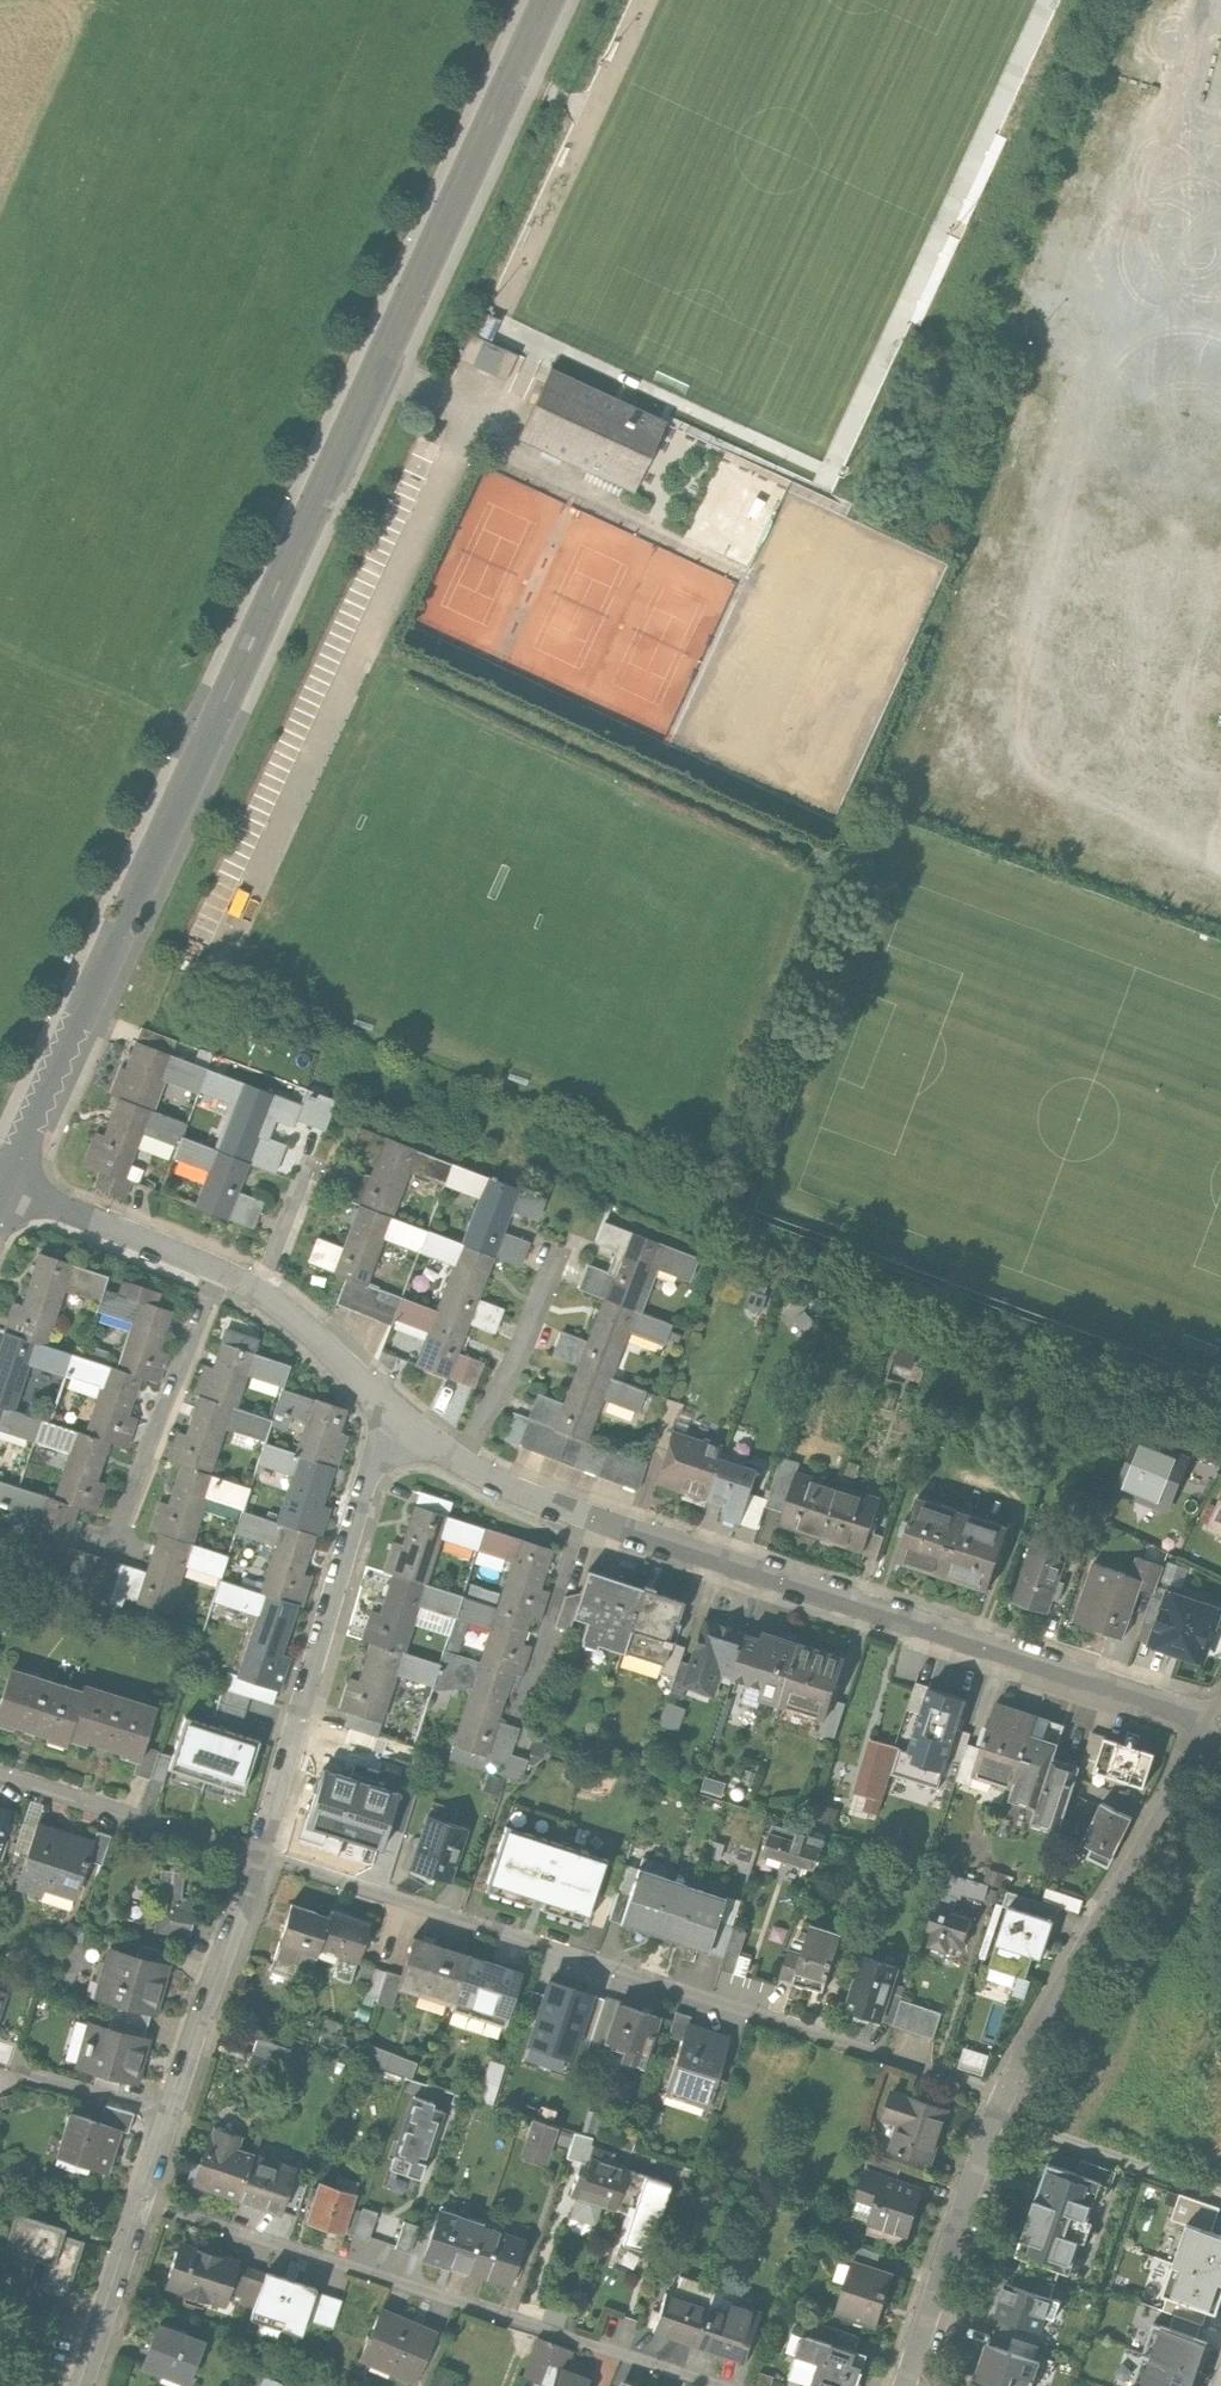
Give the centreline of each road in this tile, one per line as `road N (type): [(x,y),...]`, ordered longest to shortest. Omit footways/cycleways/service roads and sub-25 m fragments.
road 1 (tertiary): [(3,1187),(546,0)]
road 2 (residential): [(1220,1721),(526,1496),(453,1460),(389,1414)]
road 3 (residential): [(261,1858),(1004,2094)]
road 4 (residential): [(143,2199),(718,2385)]
road 5 (residential): [(261,1858),(389,1414)]
road 6 (residential): [(389,1414),(259,1291),(3,1187)]
road 7 (residential): [(1004,2094),(1220,1721)]
road 8 (residential): [(143,2199),(261,1858)]
road 9 (residential): [(905,2385),(1004,2094)]
road 10 (residential): [(0,1774),(261,1858)]
road 11 (residential): [(83,2385),(143,2199)]

